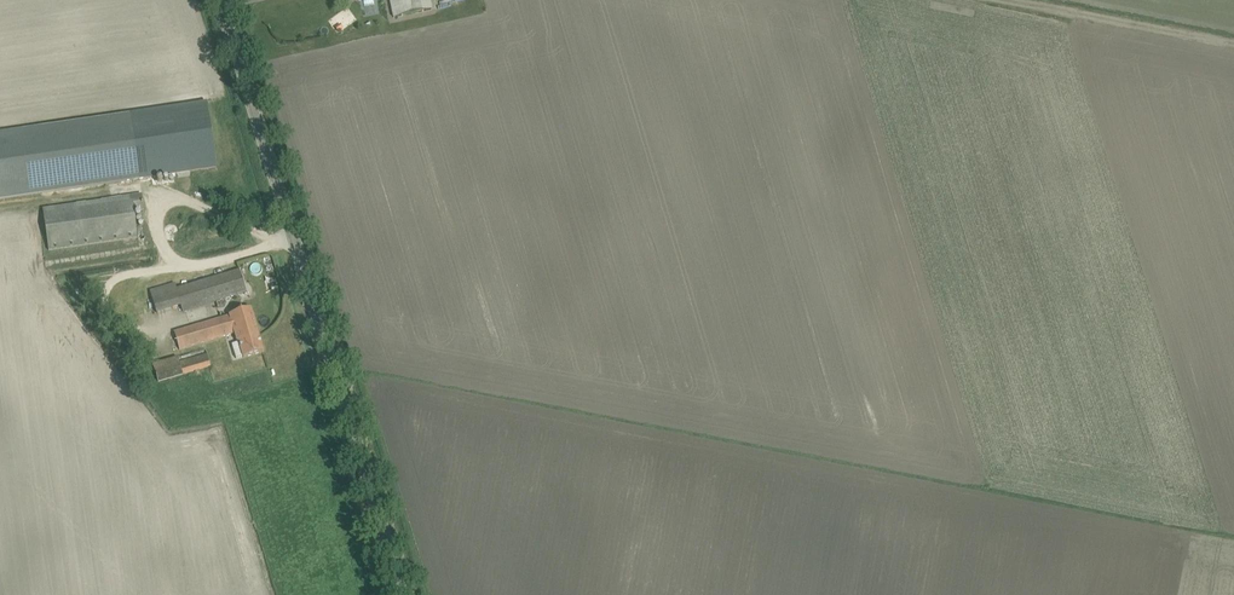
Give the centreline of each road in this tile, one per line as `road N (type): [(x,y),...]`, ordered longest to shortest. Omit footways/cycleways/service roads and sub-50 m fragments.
road 1 (tertiary): [(404,594),(221,0)]
road 2 (track): [(1233,43),(1023,0)]

